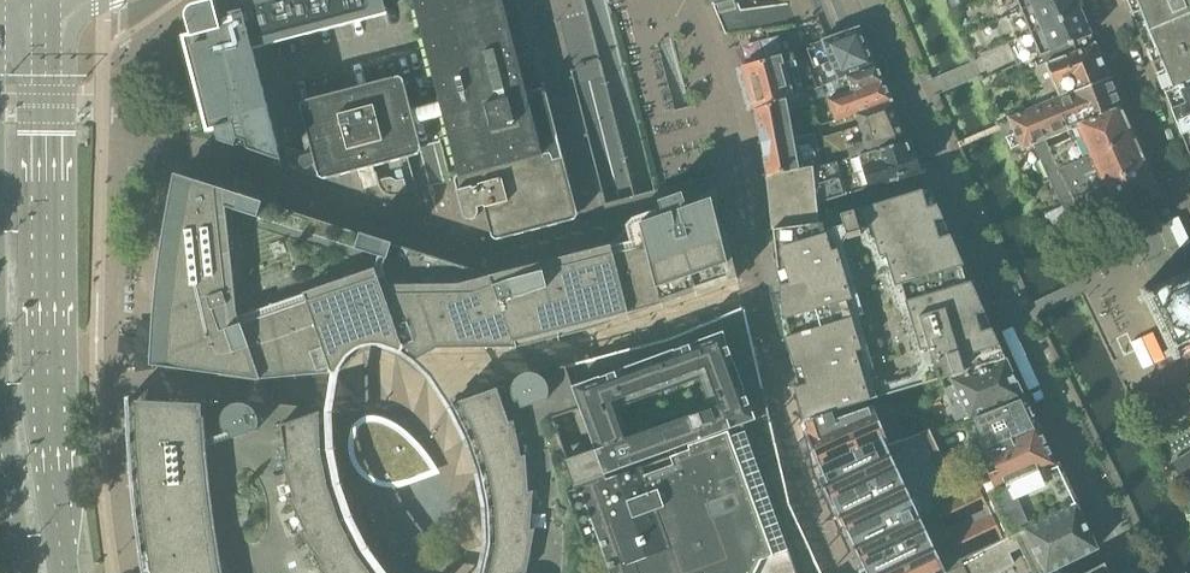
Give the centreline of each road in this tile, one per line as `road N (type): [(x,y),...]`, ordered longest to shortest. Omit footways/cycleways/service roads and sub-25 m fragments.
road 1 (residential): [(1137,572),(876,0)]
road 2 (secondary): [(65,572),(49,423),(45,10)]
road 3 (residential): [(1098,0),(1189,208)]
road 4 (residential): [(599,216),(546,8),(553,0)]
road 5 (secondary): [(0,431),(18,572)]

